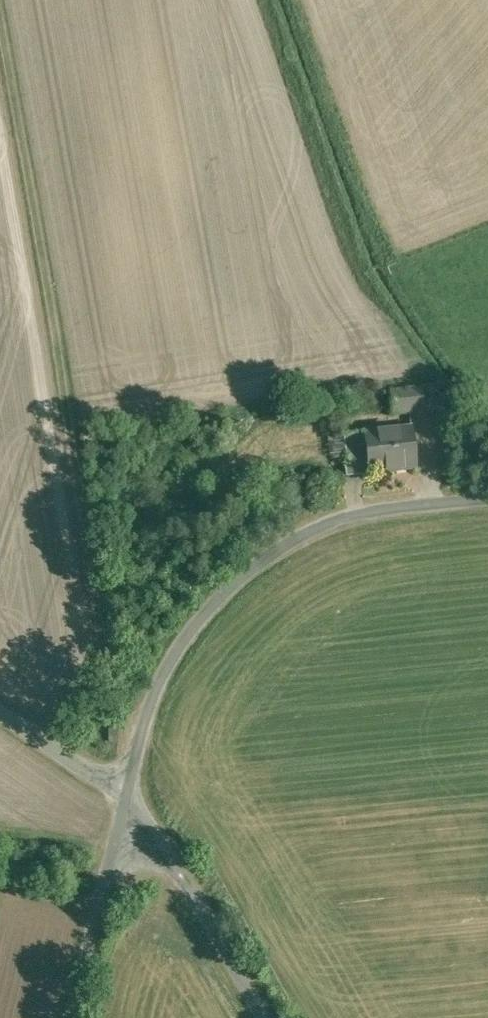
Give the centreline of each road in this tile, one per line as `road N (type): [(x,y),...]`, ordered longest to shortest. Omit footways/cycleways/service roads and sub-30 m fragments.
road 1 (track): [(0,102),(126,792)]
road 2 (unclassified): [(487,485),(373,494),(273,536),(183,615),(126,792)]
road 3 (unclassified): [(260,1017),(126,792)]
road 4 (unclassified): [(126,792),(63,1017)]
road 5 (unclassified): [(126,792),(0,701)]

